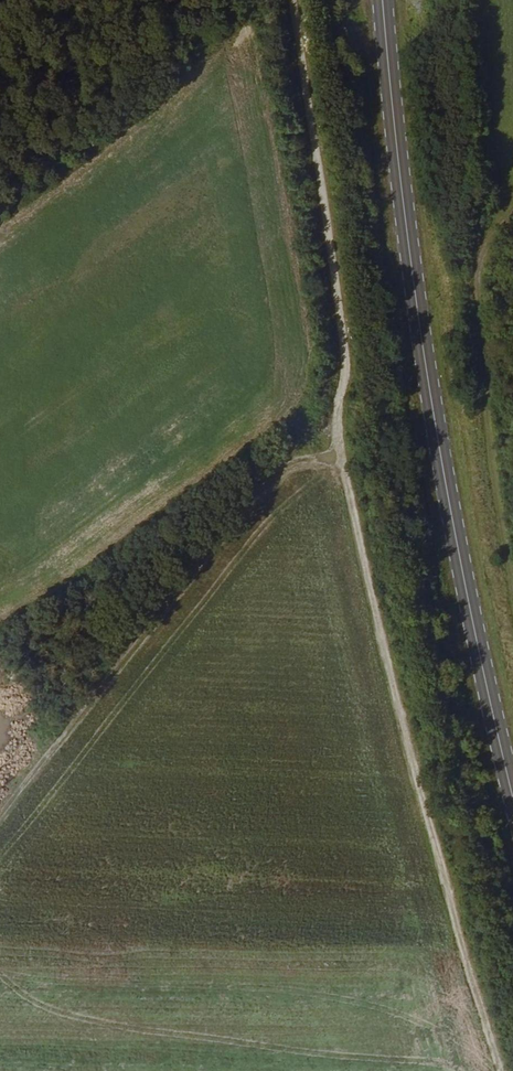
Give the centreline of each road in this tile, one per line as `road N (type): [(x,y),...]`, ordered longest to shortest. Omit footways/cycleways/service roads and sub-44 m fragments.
road 1 (unclassified): [(498,1070),(389,661),(335,414),(345,358),(292,0)]
road 2 (primary): [(512,795),(418,313),(383,0)]
road 3 (track): [(0,807),(303,430),(335,414)]
road 4 (track): [(512,577),(479,332),(481,271),(512,217)]

